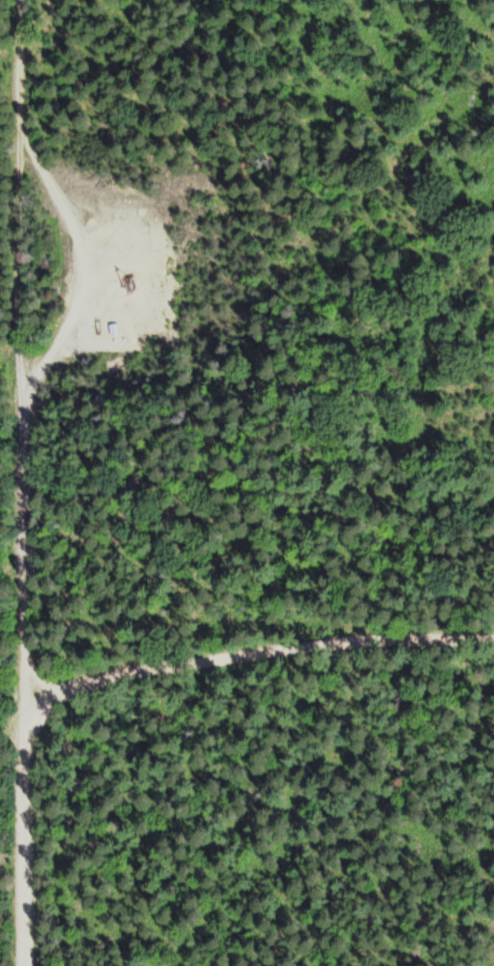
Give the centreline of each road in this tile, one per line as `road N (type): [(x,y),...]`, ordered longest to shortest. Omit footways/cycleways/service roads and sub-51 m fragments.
road 1 (track): [(27,965),(25,383),(76,308),(81,261),(71,218),(20,123),(22,0)]
road 2 (track): [(26,692),(127,663),(363,629),(493,634)]
road 3 (track): [(20,123),(25,383)]

